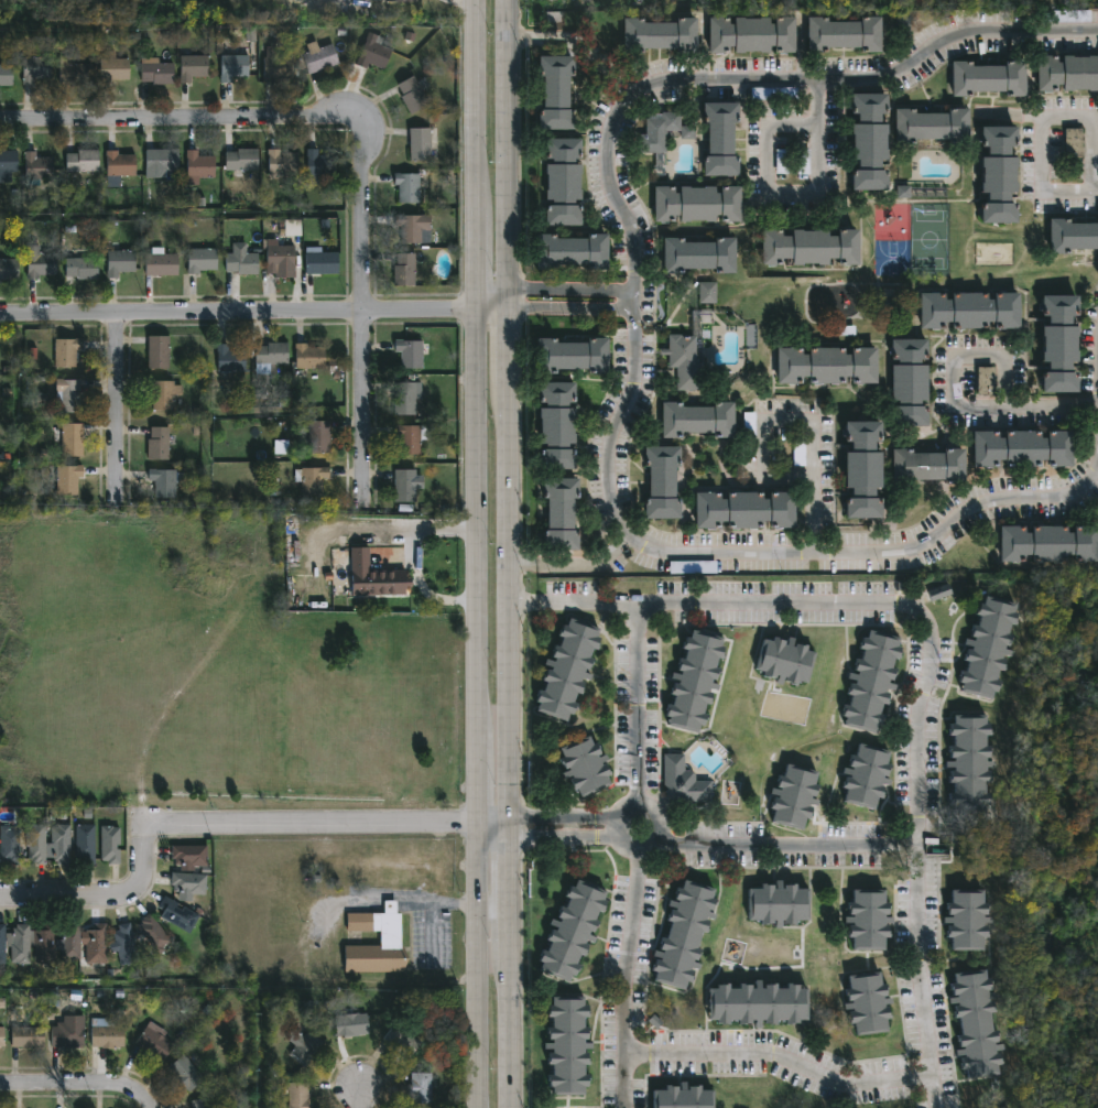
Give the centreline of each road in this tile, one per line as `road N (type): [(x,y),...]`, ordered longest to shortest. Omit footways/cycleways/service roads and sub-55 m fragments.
road 1 (secondary): [(508,1107),(505,0)]
road 2 (residential): [(1097,469),(1084,490),(987,503),(923,542),(676,555),(629,534),(613,501),(612,460),(639,374),(637,316)]
road 3 (residential): [(637,292),(633,232),(615,187),(611,152),(619,118),(643,94),(880,83),(956,44),(1097,34)]
road 4 (residential): [(476,827),(168,827),(146,845),(144,883),(129,897),(0,897)]
road 5 (residential): [(0,316),(474,307)]
road 6 (secondary): [(474,307),(475,720)]
road 7 (residential): [(363,119),(365,495)]
road 8 (residential): [(0,112),(344,106),(363,119)]
road 9 (secondary): [(476,827),(477,1107)]
road 10 (residential): [(819,86),(819,124),(818,181),(815,191),(770,195),(770,133),(778,126),(819,124)]
road 11 (secondary): [(475,0),(474,200)]
road 12 (residential): [(117,314),(119,507)]
road 13 (residential): [(630,101),(588,46),(504,37)]
road 14 (residential): [(145,1107),(117,1090),(0,1087)]
road 15 (residential): [(631,535),(594,565),(507,564)]

